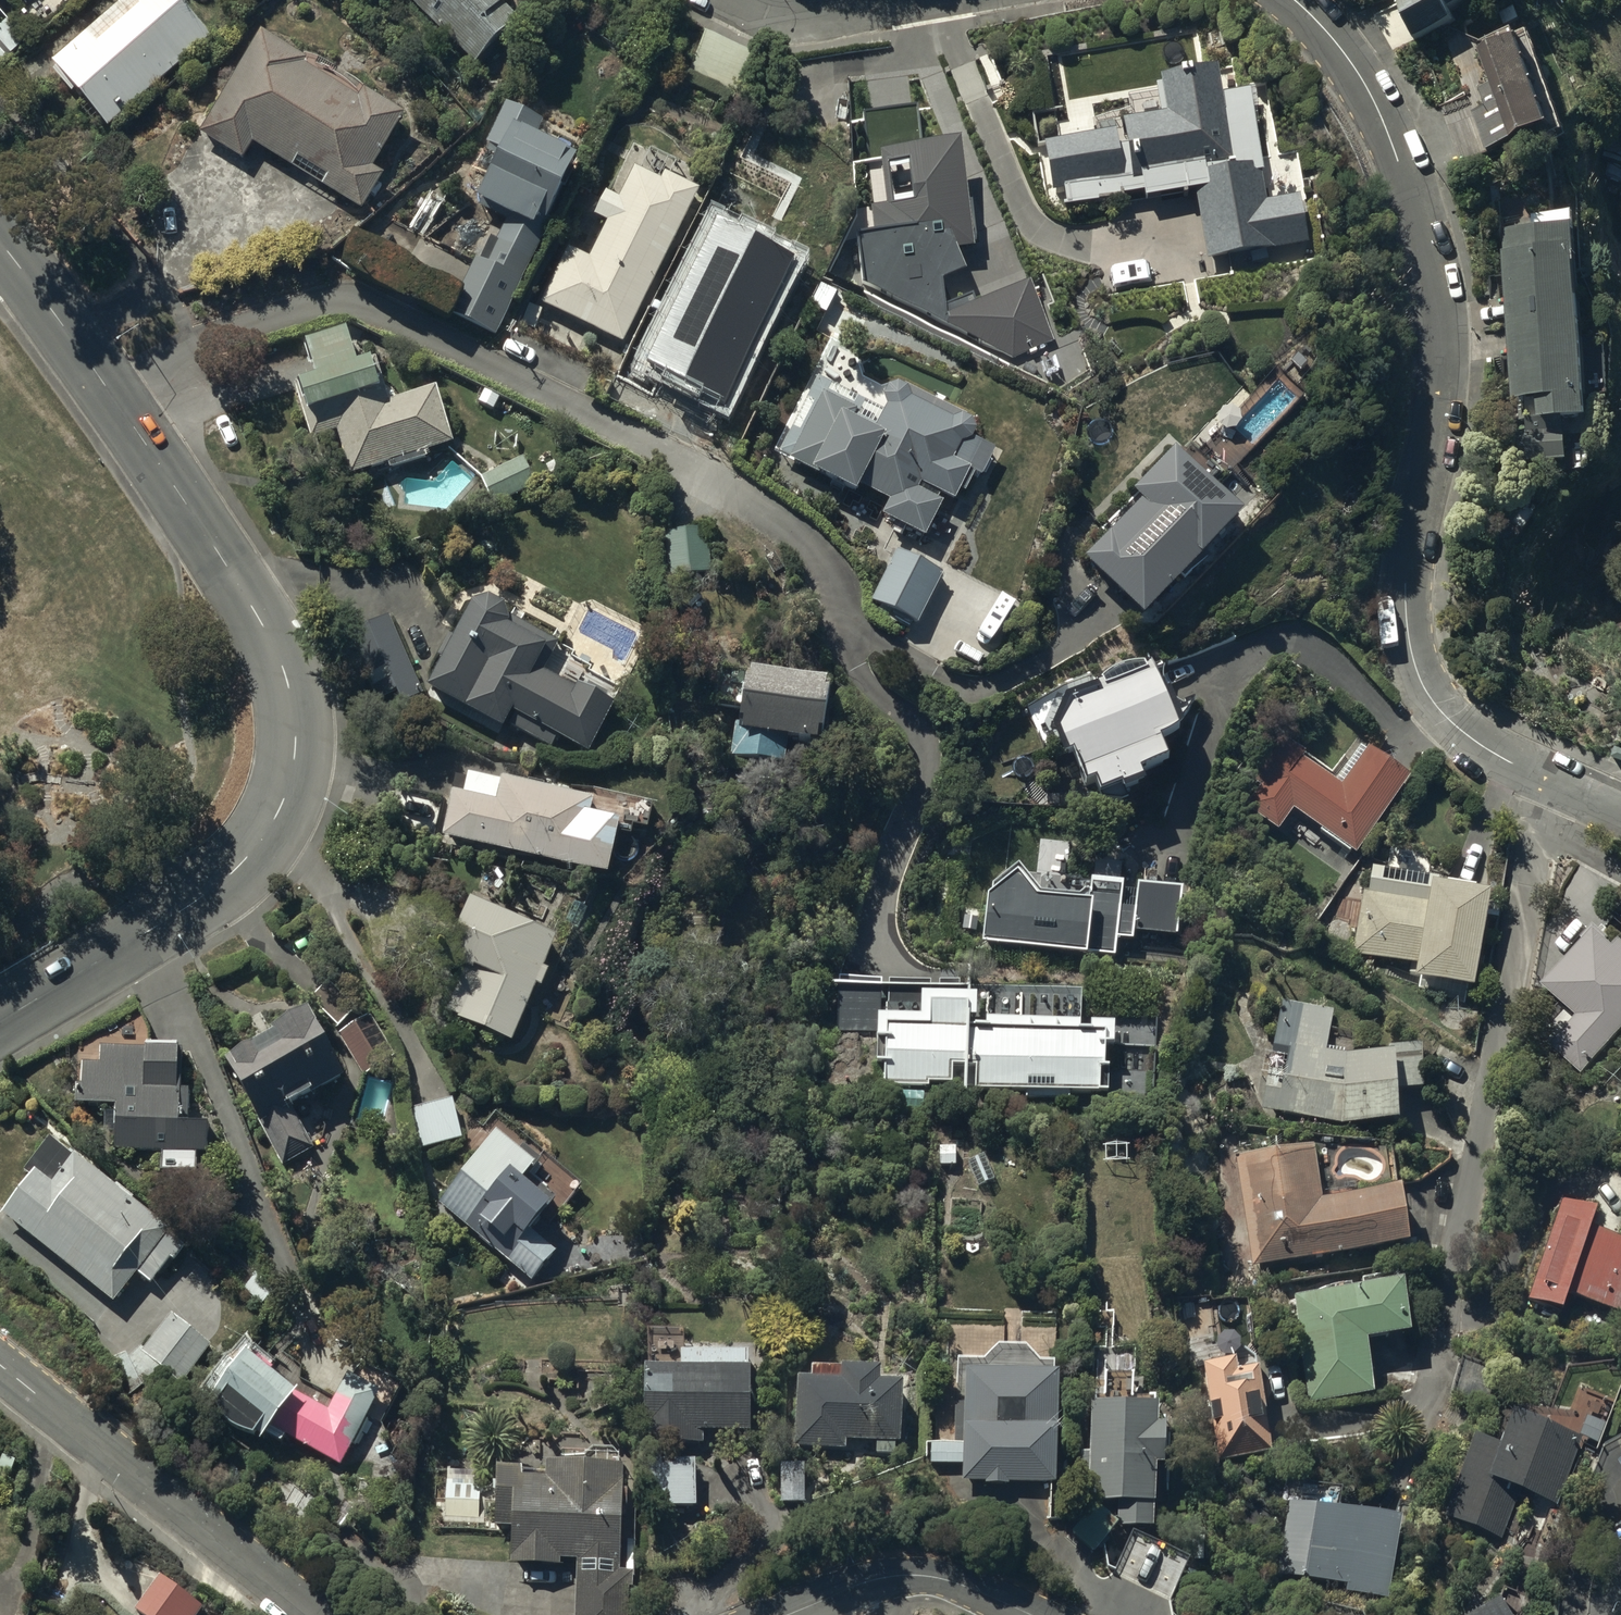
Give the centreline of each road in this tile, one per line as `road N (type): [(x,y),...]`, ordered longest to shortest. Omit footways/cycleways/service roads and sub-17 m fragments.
road 1 (secondary): [(0,1023),(231,874),(269,831),(284,800),(296,737),(282,666),(253,607),(0,240)]
road 2 (residential): [(1294,0),(1354,66),(1380,112),(1442,309),(1431,455),(1406,584),(1412,652),(1424,688),(1479,744),(1620,809)]
road 3 (residential): [(0,1365),(314,1614)]
road 4 (residential): [(786,1614),(876,1578),(912,1575),(968,1586),(1031,1614)]
road 5 (residential): [(746,0),(791,24),(921,0)]

